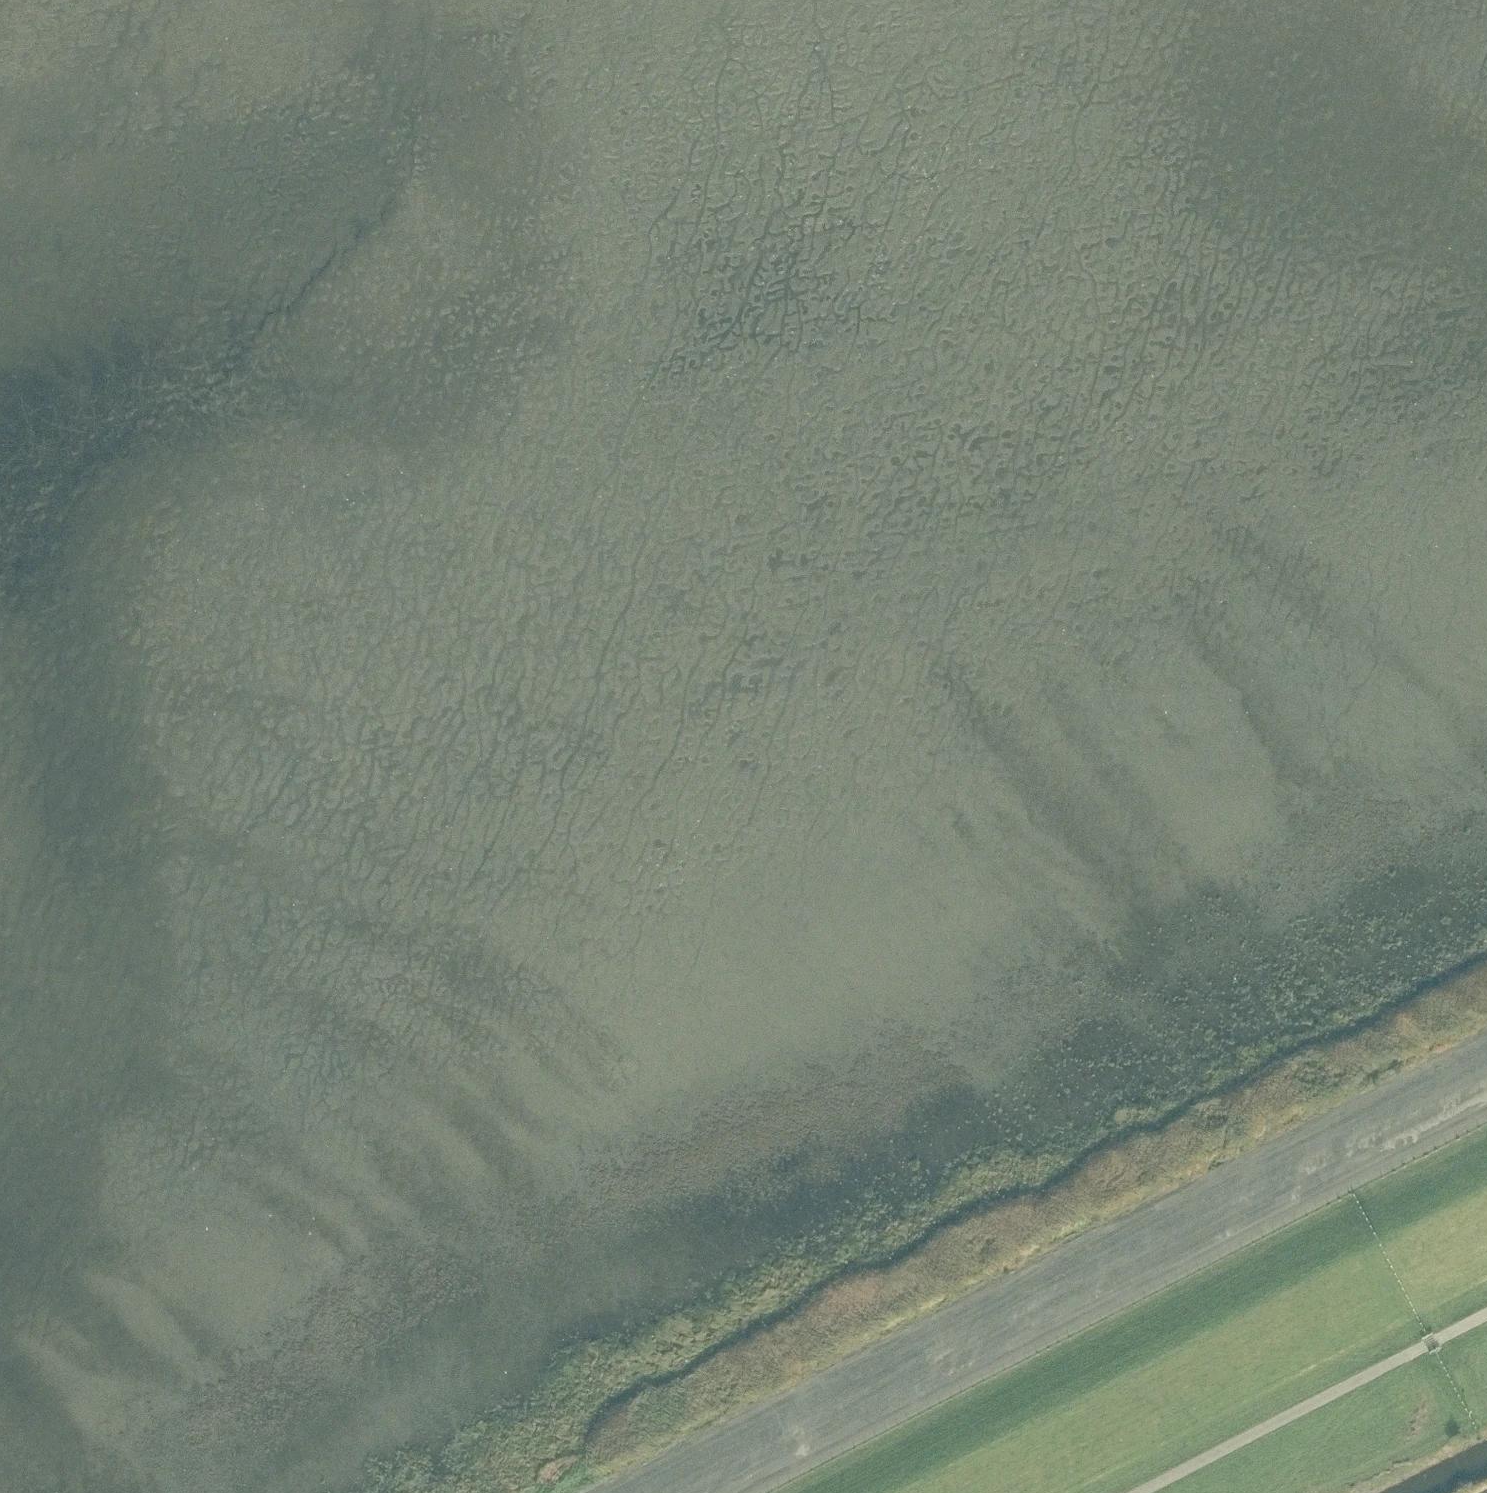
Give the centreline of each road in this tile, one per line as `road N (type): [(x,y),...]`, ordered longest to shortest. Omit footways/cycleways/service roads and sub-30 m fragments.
road 1 (unclassified): [(1141,1492),(1486,1315)]

